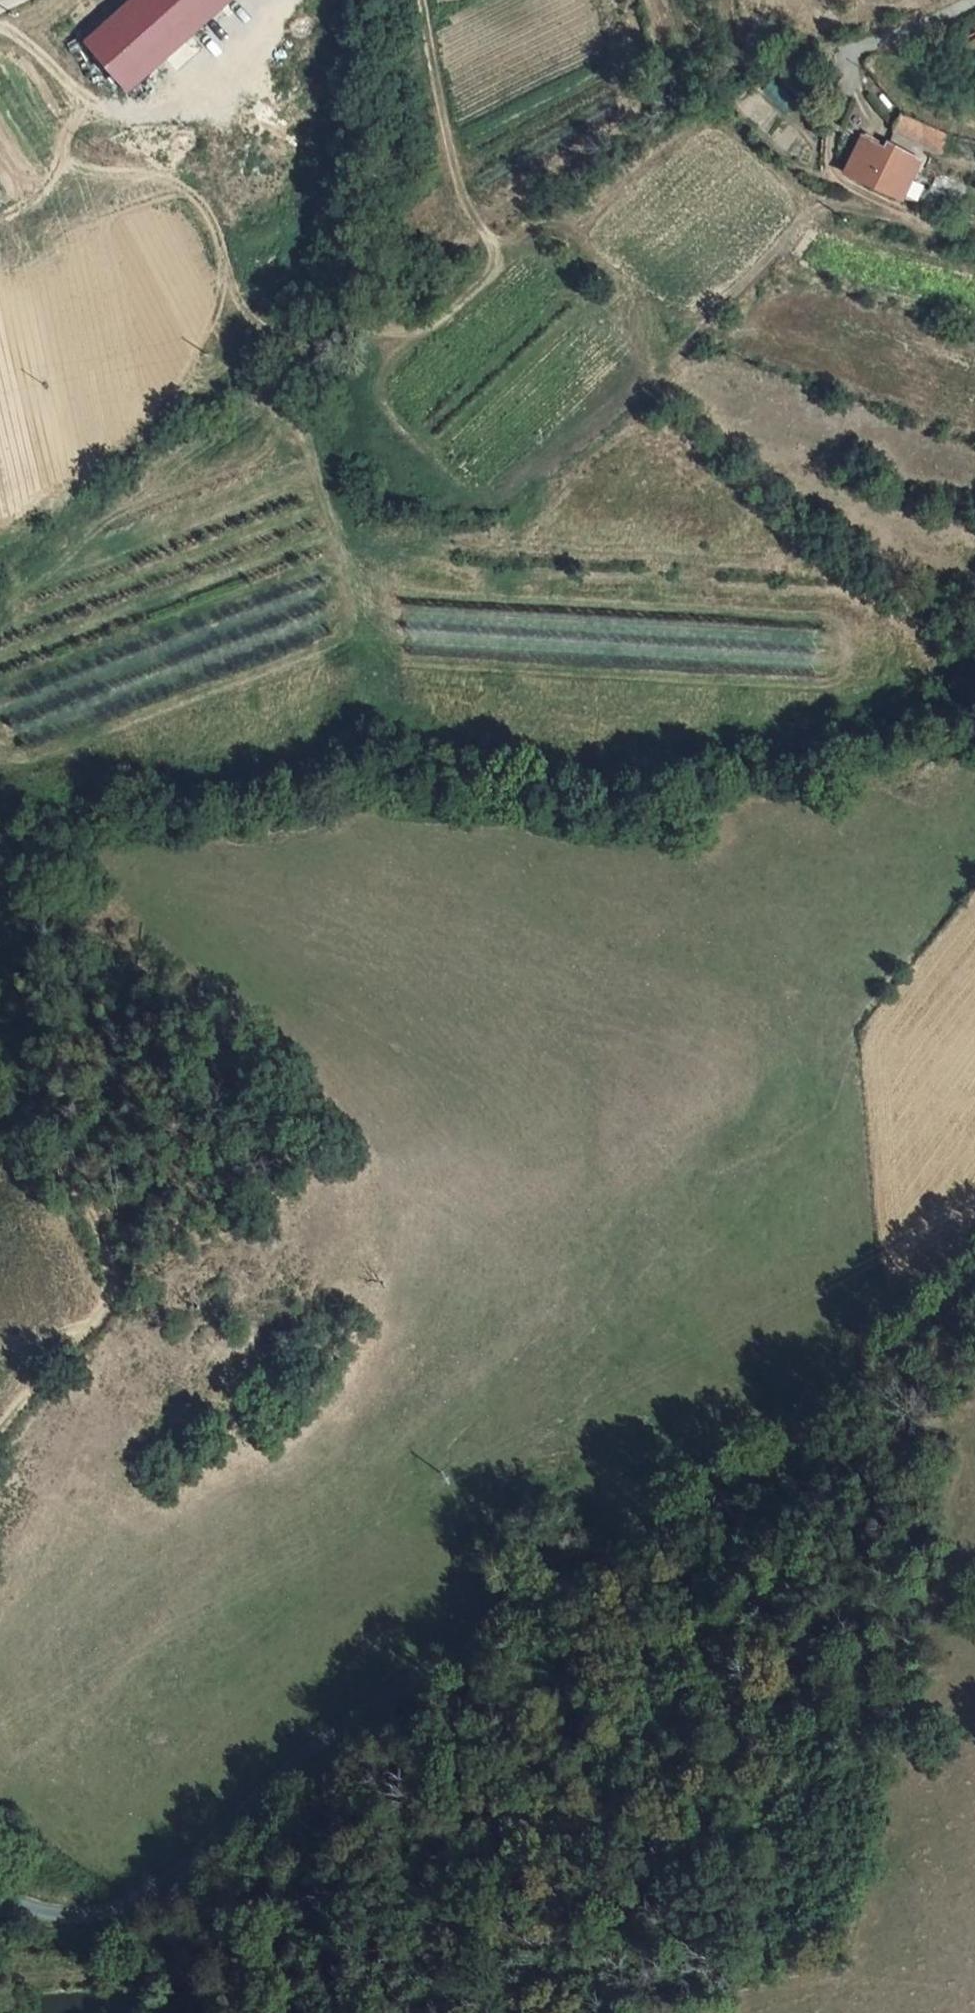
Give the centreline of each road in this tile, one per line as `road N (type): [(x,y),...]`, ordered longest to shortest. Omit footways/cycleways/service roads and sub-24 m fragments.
road 1 (unclassified): [(974,1304),(789,1470),(641,1572),(464,1666),(278,1785),(117,1911),(27,1910),(0,1895)]
road 2 (track): [(974,245),(840,176),(830,151),(842,96)]

